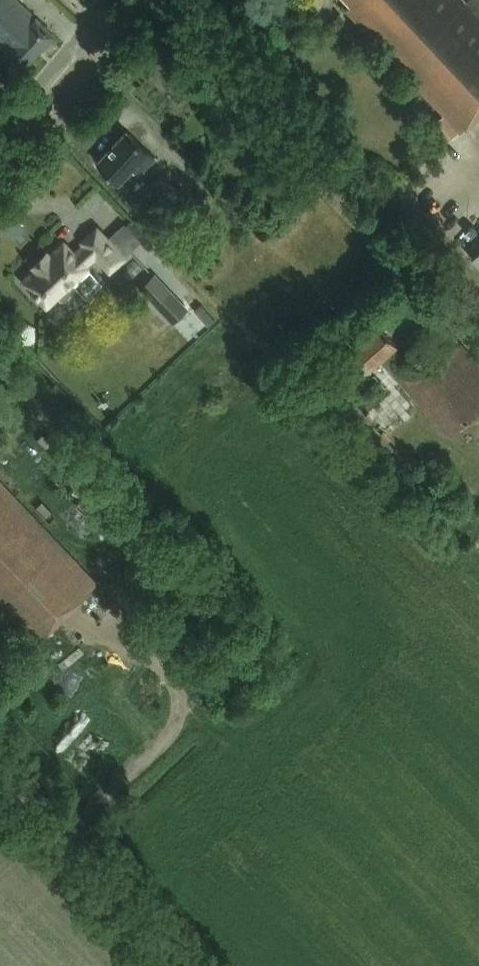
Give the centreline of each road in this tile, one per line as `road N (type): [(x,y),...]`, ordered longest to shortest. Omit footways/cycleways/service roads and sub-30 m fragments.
road 1 (unclassified): [(192,965),(0,766)]
road 2 (secondary): [(0,161),(137,0)]

